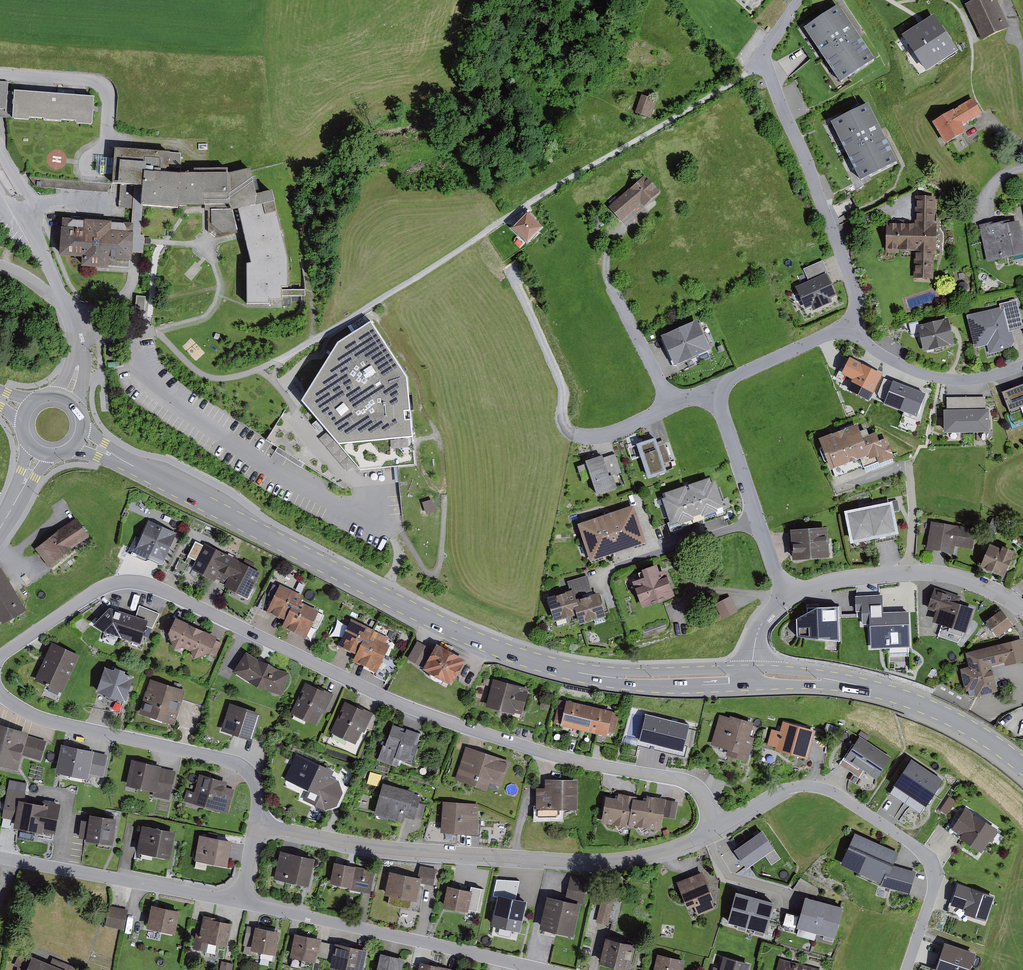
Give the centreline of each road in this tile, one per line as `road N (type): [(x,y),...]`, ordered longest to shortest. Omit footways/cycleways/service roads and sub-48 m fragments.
road 1 (residential): [(0,657),(96,591),(122,582),(150,586),(444,721),(557,757),(694,785),(719,826)]
road 2 (secondary): [(117,458),(521,657),(625,677),(753,675)]
road 3 (track): [(764,57),(268,365)]
road 4 (residential): [(255,825),(386,848),(590,861),(670,848),(719,826)]
road 5 (residential): [(785,596),(719,396),(732,378),(844,326)]
road 6 (residential): [(719,826),(776,794),(814,786),(917,848),(935,880),(907,969)]
road 7 (residential): [(0,694),(40,718),(228,761),(256,783),(255,825)]
road 8 (residential): [(538,969),(240,902)]
road 9 (secondary): [(753,675),(848,683),(912,699),(1022,765)]
road 10 (residential): [(844,326),(855,288),(764,57)]
road 11 (residential): [(785,596),(881,575),(950,576),(1022,610)]
road 12 (residential): [(240,902),(0,858)]
road 13 (residential): [(844,326),(878,354),(931,377),(960,380),(1022,365)]
road 14 (residential): [(0,179),(69,309)]

